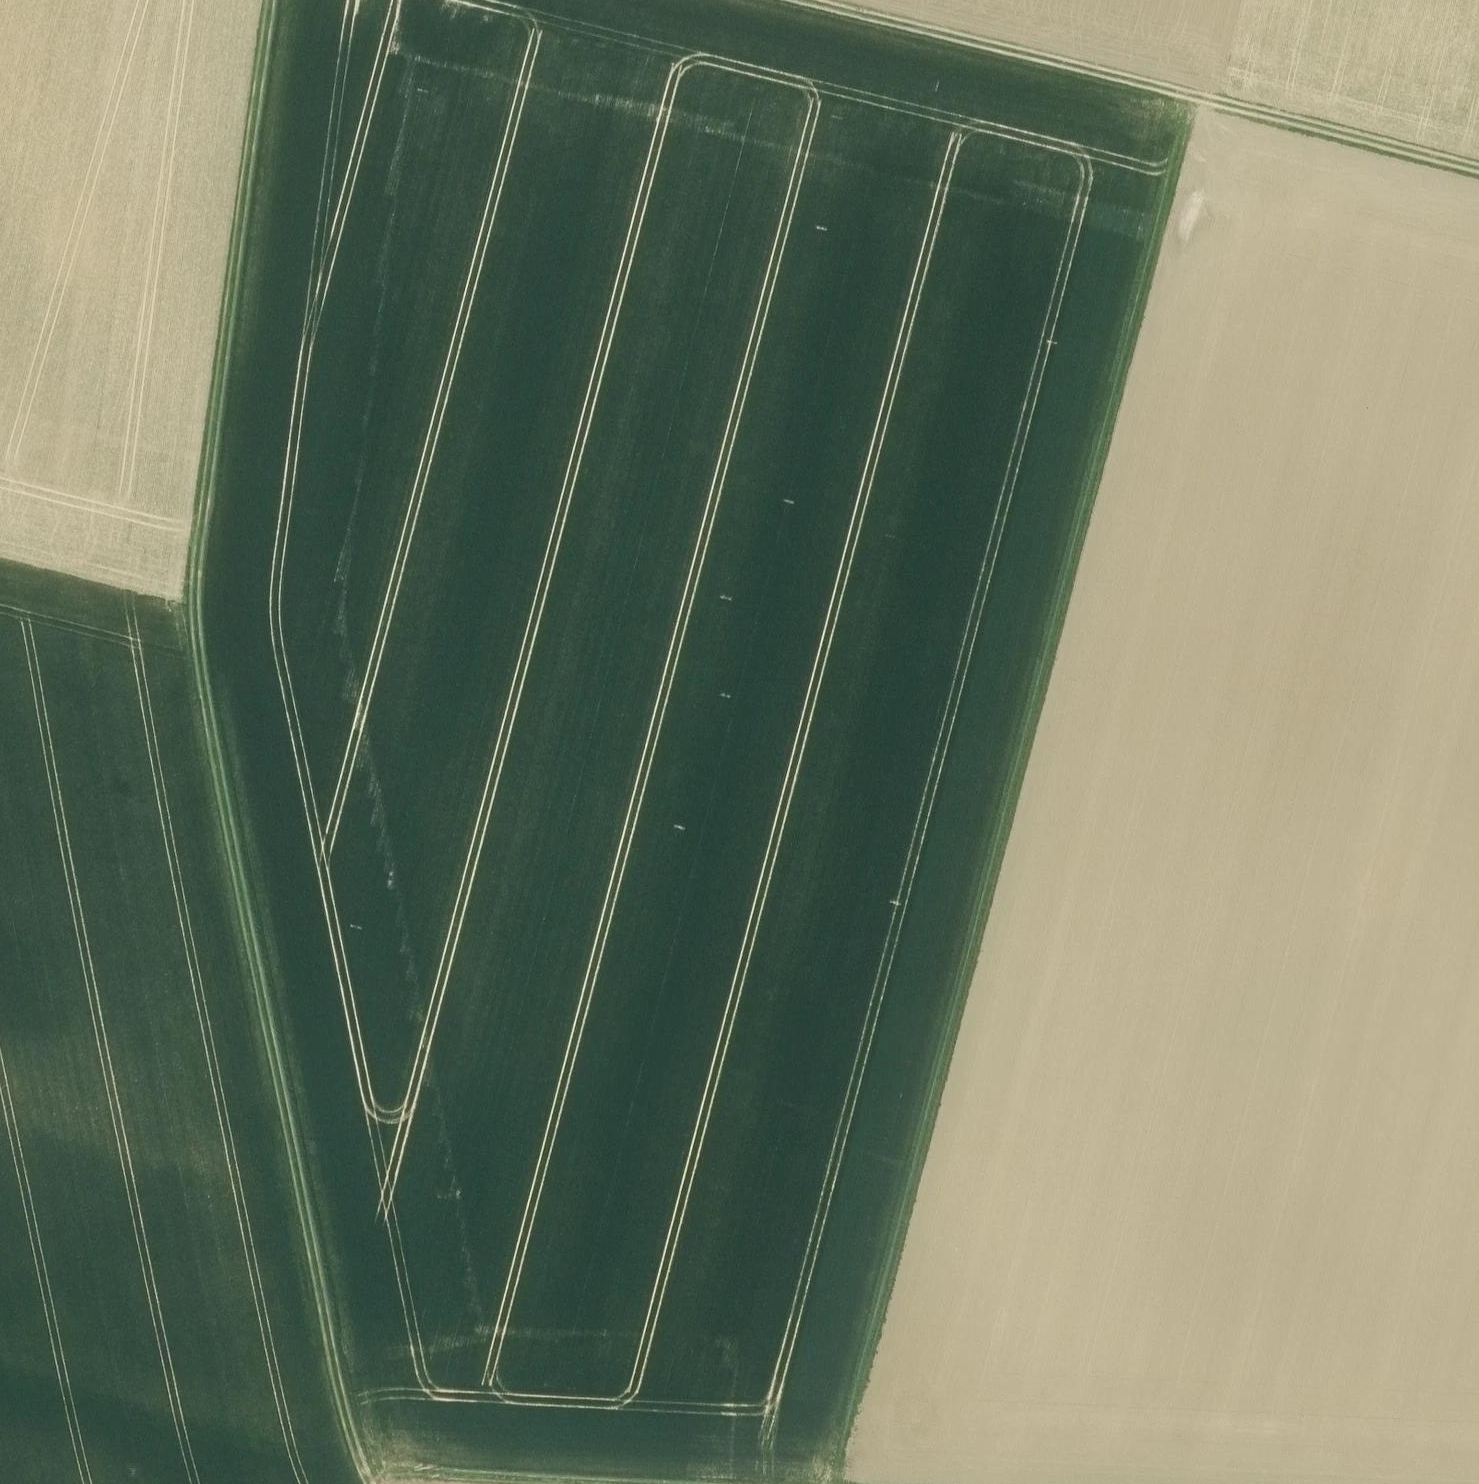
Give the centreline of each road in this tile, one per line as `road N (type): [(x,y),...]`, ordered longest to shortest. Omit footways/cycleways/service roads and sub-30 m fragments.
road 1 (track): [(1478,180),(1210,111),(856,1467)]
road 2 (track): [(373,1483),(204,615),(288,0)]
road 3 (track): [(759,0),(1210,111)]

